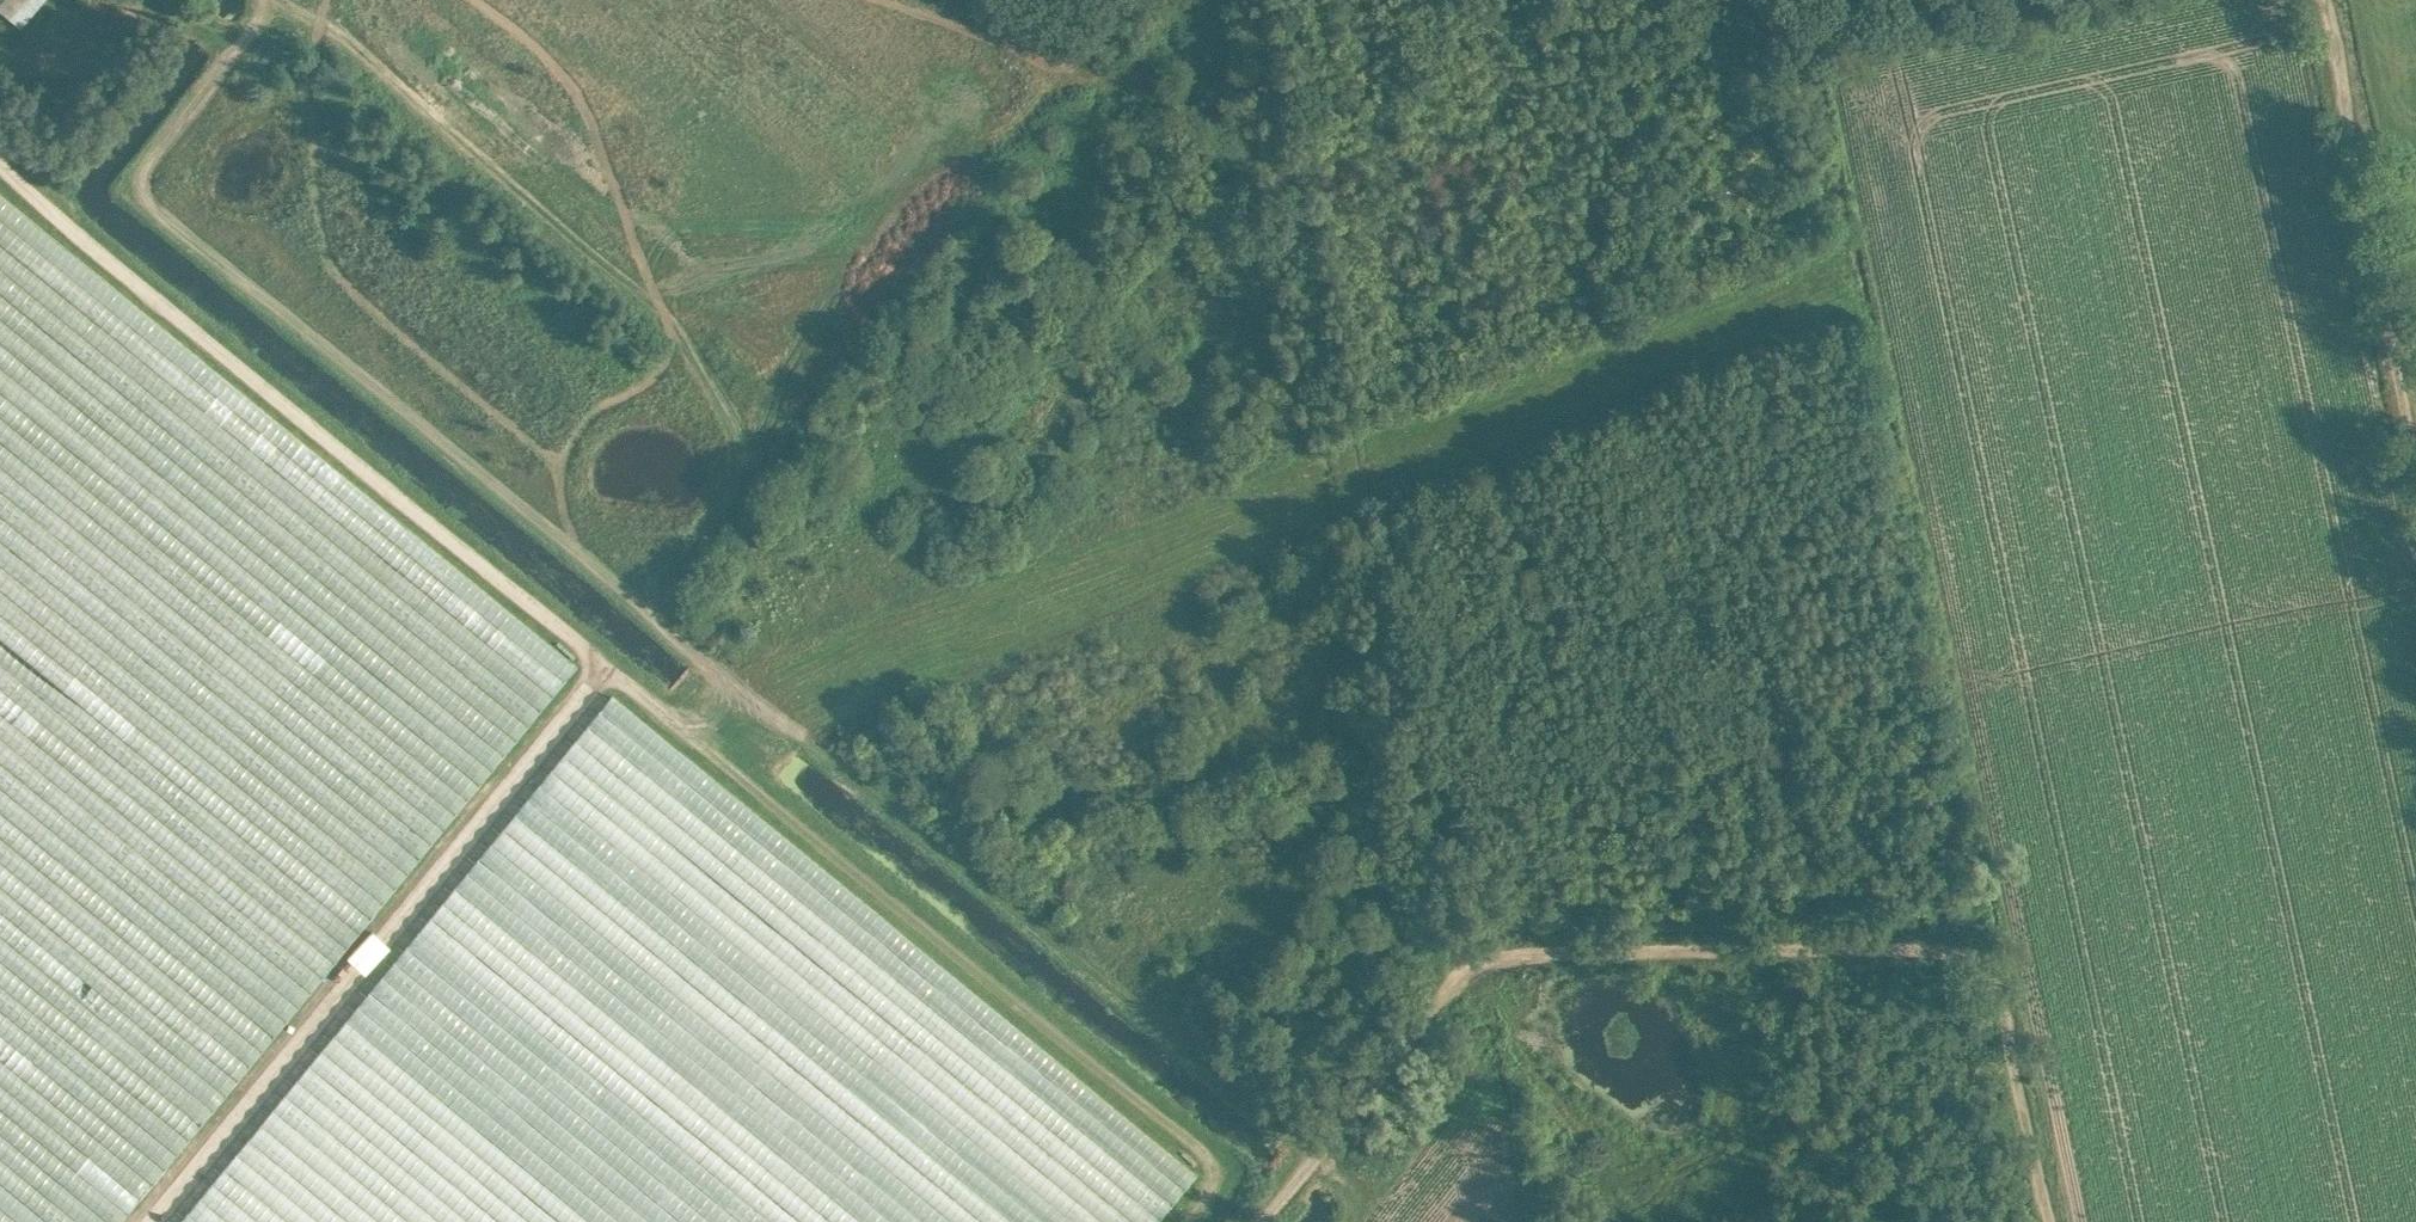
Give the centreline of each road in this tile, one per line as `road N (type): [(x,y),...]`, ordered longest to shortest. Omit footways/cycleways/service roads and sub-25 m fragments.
road 1 (track): [(1474,965),(1569,954),(1991,957),(2048,1221)]
road 2 (track): [(2415,436),(2322,0)]
road 3 (track): [(1312,1163),(1447,985),(1474,965)]

